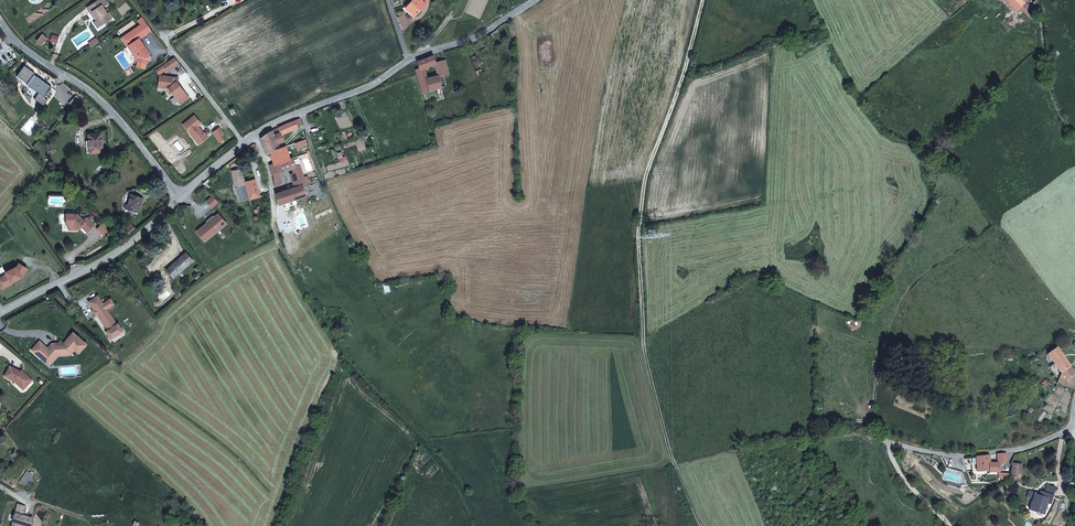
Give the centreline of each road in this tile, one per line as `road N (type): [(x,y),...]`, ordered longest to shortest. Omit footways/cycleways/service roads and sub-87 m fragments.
road 1 (track): [(703,0),(648,170),(638,255),(646,351),(671,457),(702,525)]
road 2 (unclassified): [(0,18),(10,39),(114,109),(181,198)]
road 3 (unclassified): [(0,318),(123,249),(181,198)]
road 4 (unclassified): [(1074,403),(1065,434),(1031,448),(961,455),(900,444),(892,455)]
road 5 (unclassified): [(255,134),(408,61)]
road 6 (unclassified): [(408,61),(470,41),(533,0)]
road 7 (residential): [(241,143),(164,38)]

